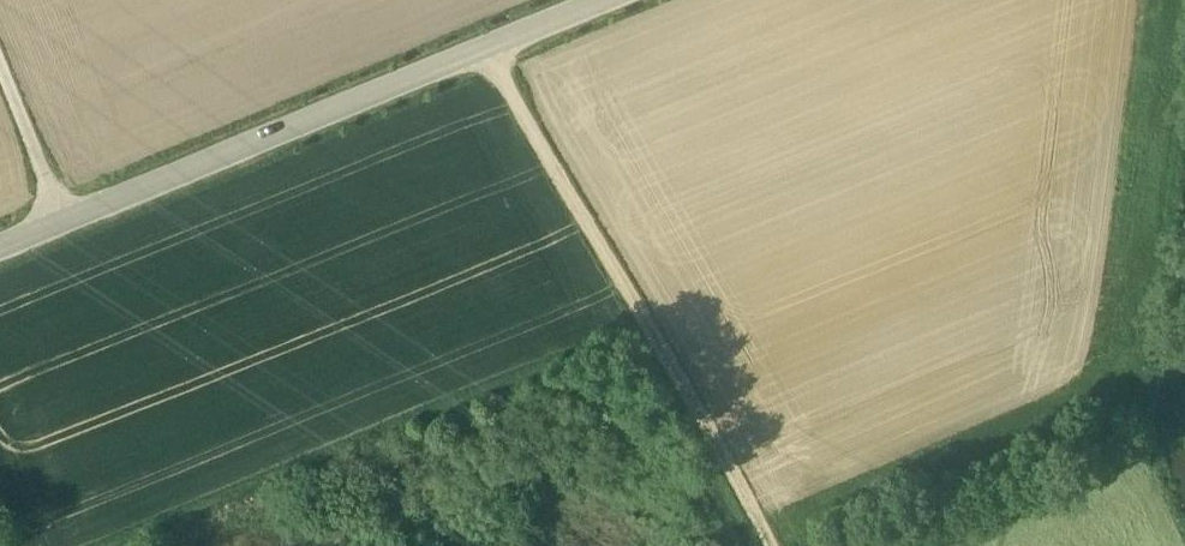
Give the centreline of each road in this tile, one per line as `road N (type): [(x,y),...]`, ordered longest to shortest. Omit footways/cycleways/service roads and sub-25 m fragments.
road 1 (unclassified): [(0,248),(600,0)]
road 2 (track): [(485,46),(777,545)]
road 3 (track): [(1184,438),(922,545)]
road 4 (track): [(62,222),(0,54)]

